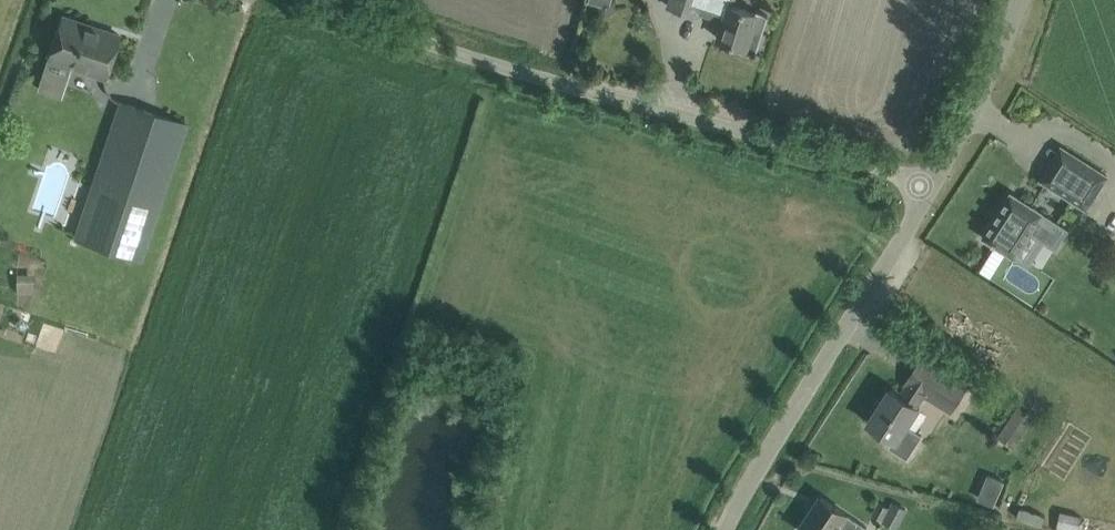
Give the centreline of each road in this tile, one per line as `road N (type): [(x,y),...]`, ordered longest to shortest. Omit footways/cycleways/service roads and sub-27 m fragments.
road 1 (unclassified): [(928,188),(314,0)]
road 2 (unclassified): [(725,529),(928,188)]
road 3 (unclassified): [(928,188),(975,109),(1019,0)]

